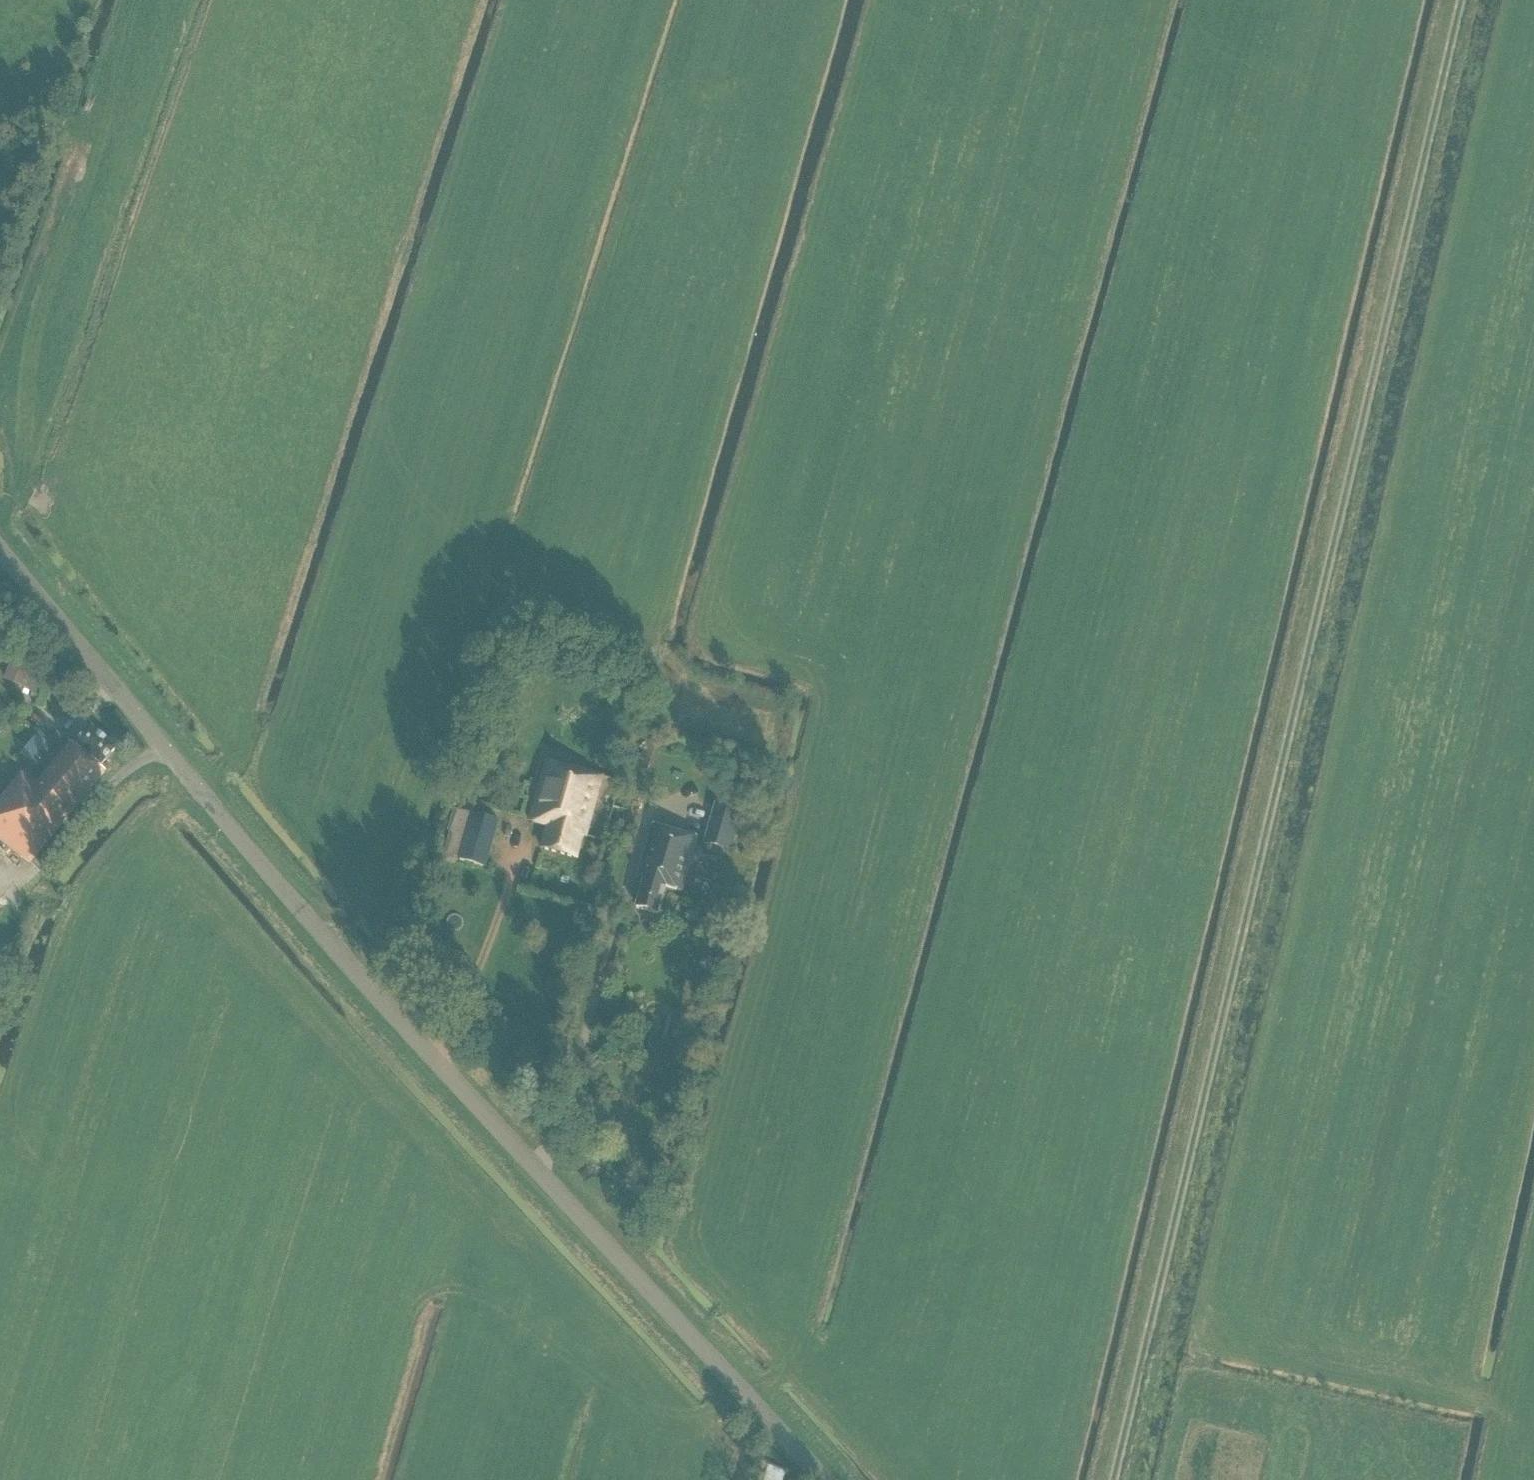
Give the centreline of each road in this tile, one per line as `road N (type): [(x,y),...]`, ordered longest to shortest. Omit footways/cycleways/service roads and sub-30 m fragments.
road 1 (track): [(1461,0),(1114,1479)]
road 2 (unclassified): [(827,1479),(263,864),(0,551)]

